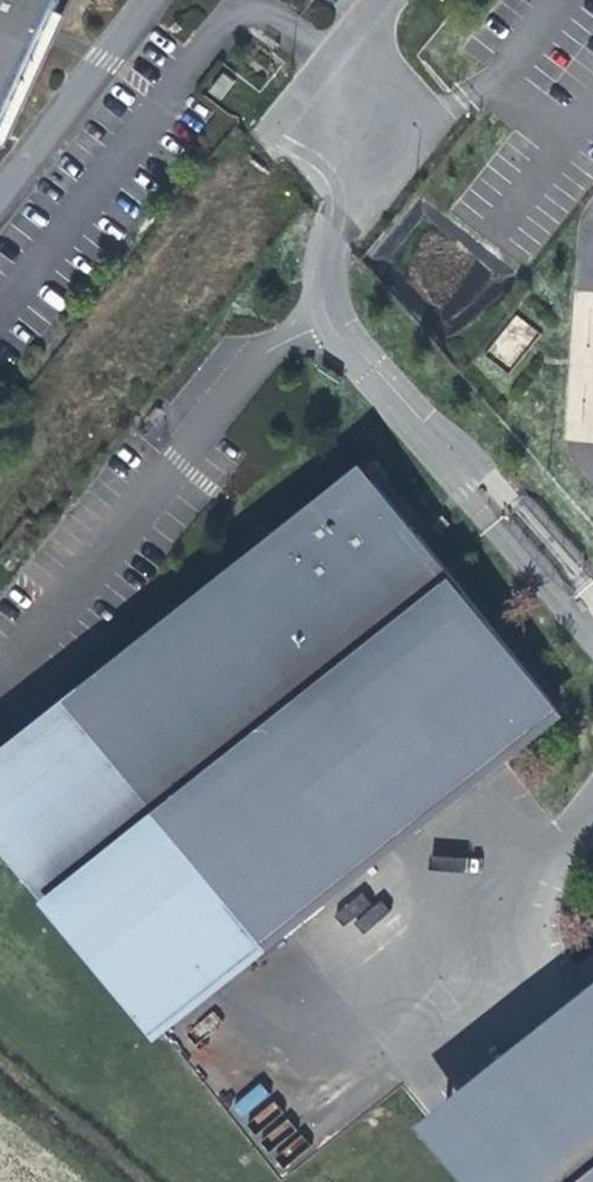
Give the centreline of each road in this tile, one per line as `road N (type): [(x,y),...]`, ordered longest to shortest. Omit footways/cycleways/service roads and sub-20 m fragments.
road 1 (unclassified): [(377,0),(293,119)]

